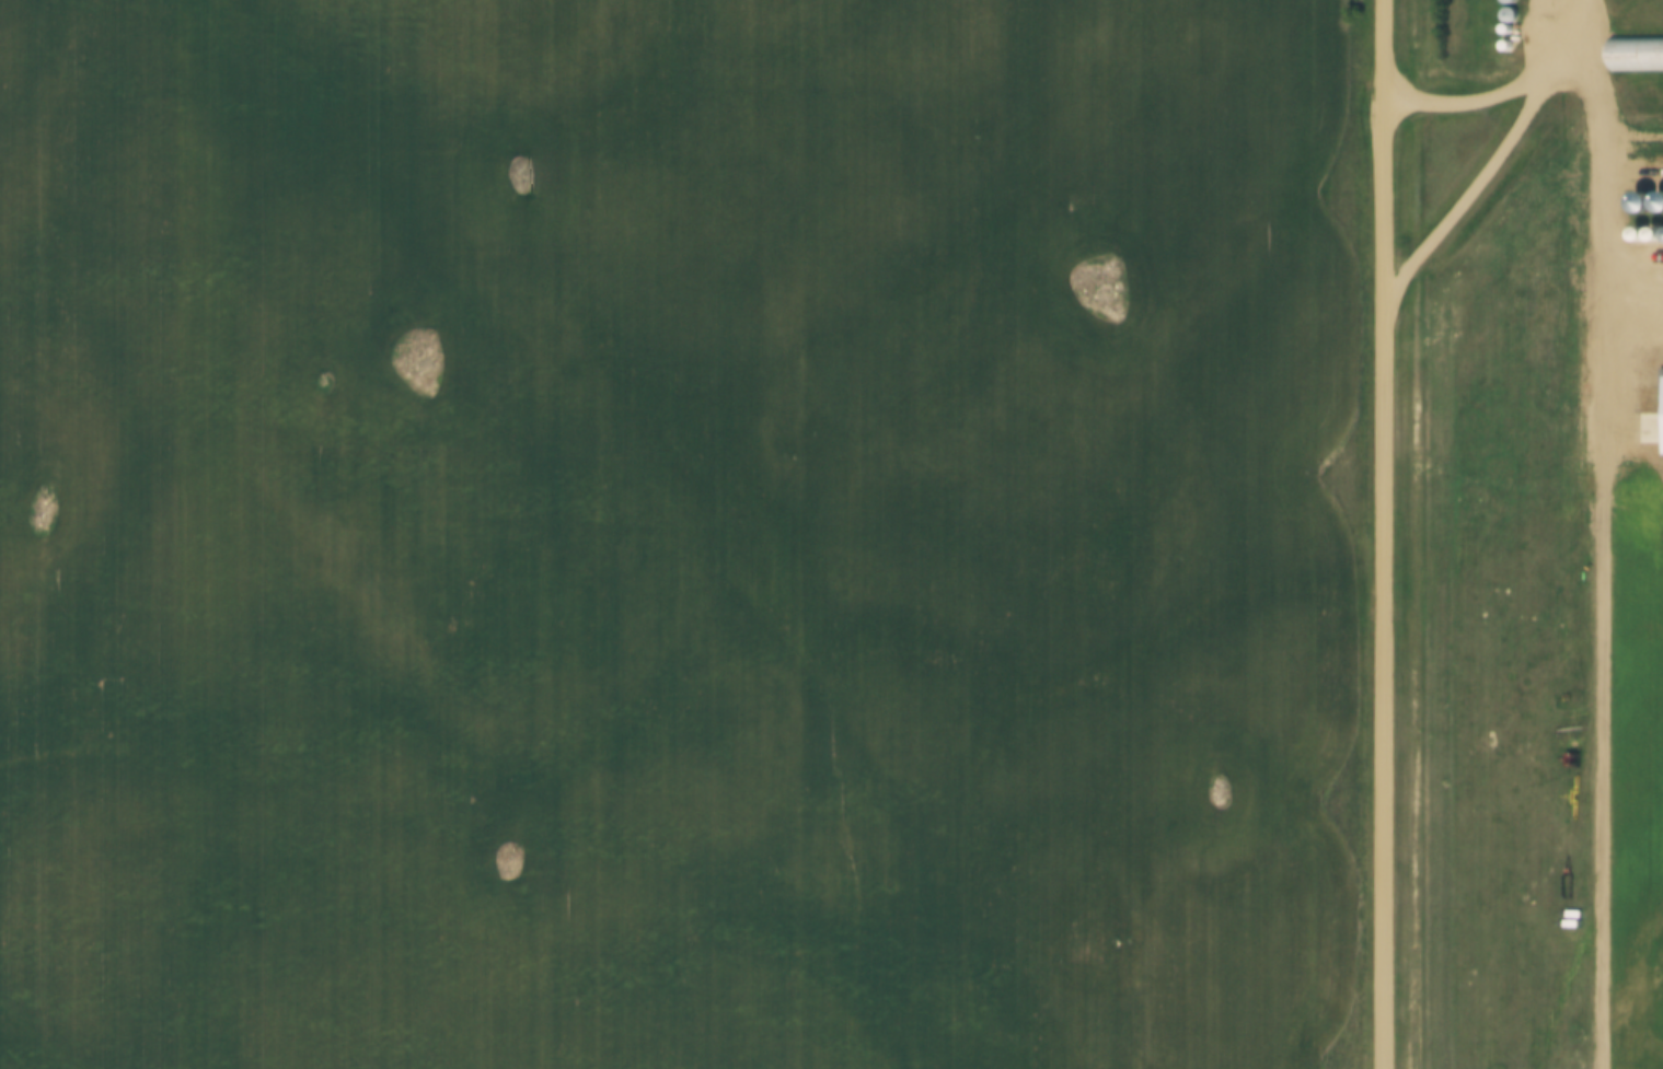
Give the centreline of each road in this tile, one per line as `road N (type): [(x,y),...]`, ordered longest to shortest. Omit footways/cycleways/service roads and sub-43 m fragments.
road 1 (residential): [(1381,0),(1380,1068)]

